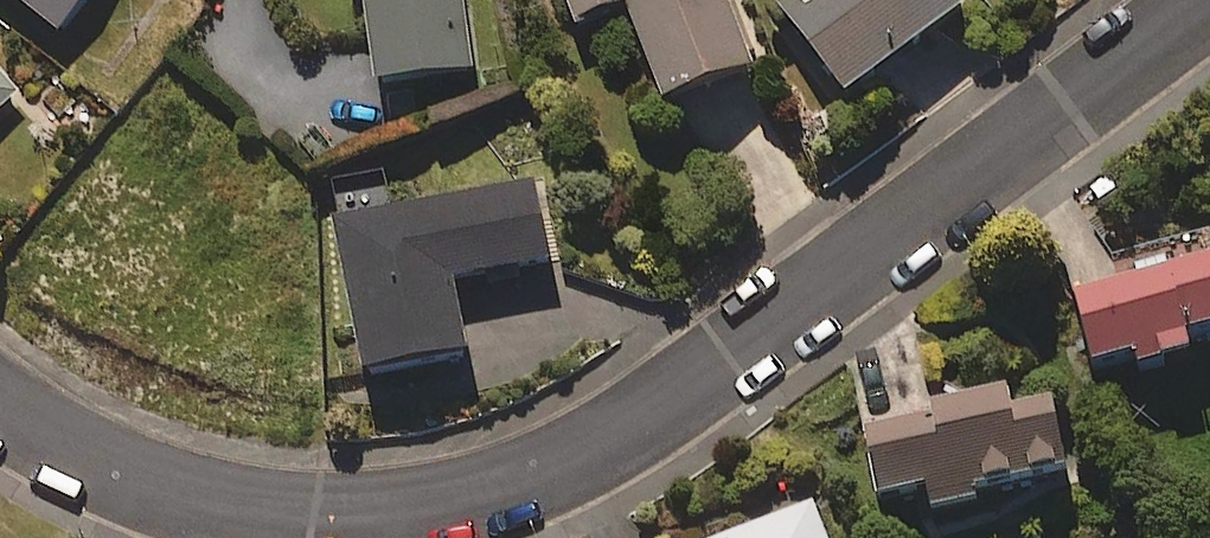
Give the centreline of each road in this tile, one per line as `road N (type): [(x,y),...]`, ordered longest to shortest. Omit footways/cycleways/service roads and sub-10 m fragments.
road 1 (residential): [(1208,0),(642,419),(527,480),(423,504),(319,515),(225,502),(130,477),(0,405)]

